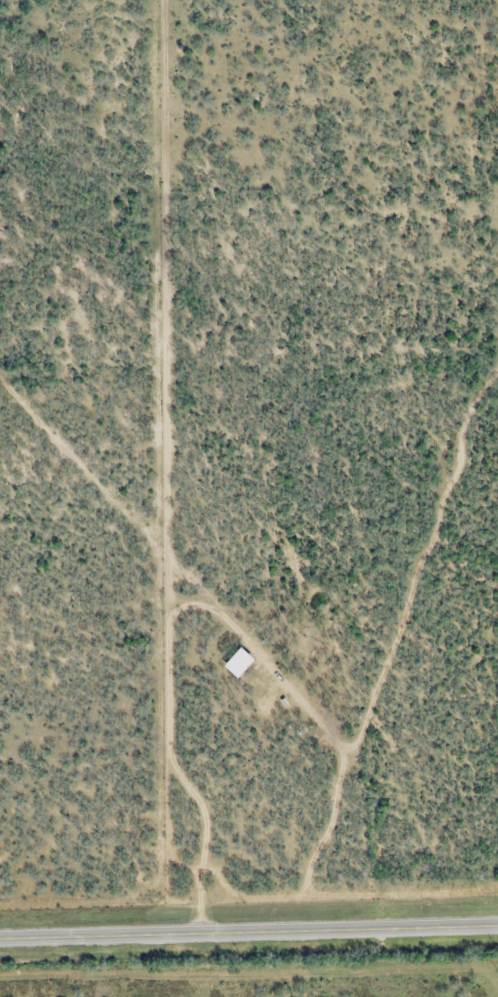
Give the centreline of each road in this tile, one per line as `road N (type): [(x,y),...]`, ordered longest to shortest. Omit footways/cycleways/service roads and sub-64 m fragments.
road 1 (secondary): [(0,938),(497,925)]

